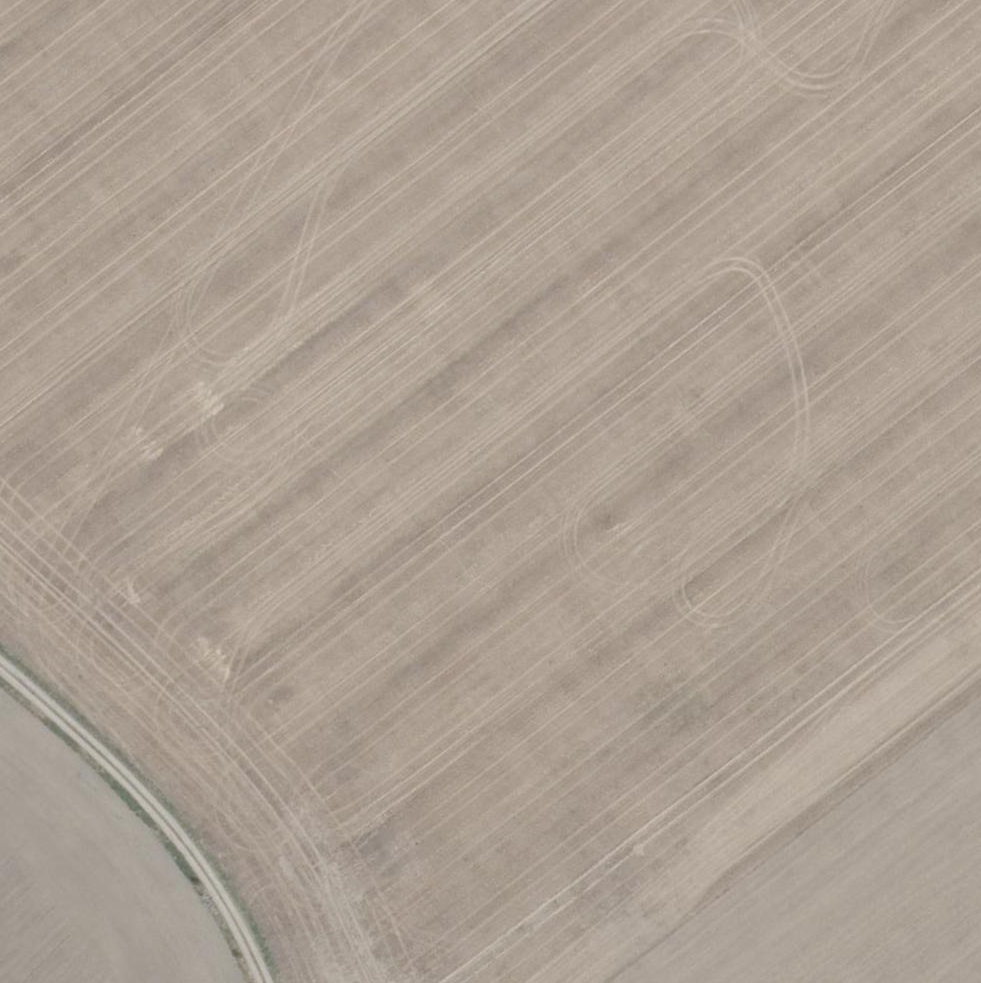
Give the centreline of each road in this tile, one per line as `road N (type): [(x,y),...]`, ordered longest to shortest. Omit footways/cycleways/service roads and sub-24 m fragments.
road 1 (track): [(266,982),(232,913),(170,827),(0,668)]

